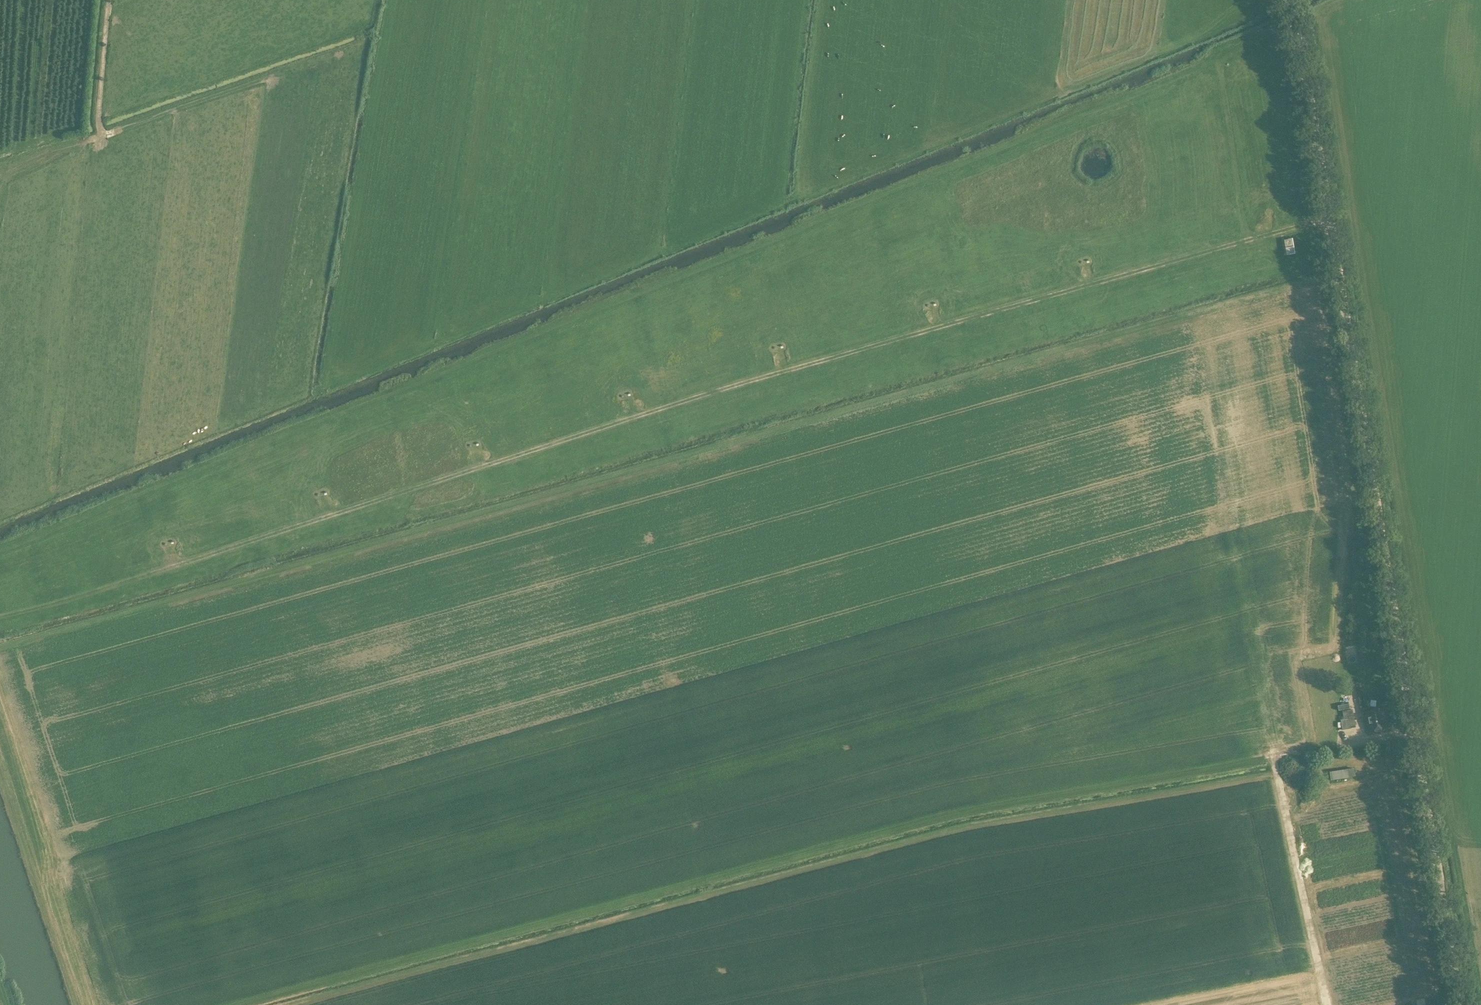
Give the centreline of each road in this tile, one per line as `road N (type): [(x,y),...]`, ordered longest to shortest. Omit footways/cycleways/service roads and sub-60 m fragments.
road 1 (unclassified): [(1459,1004),(1285,0)]

